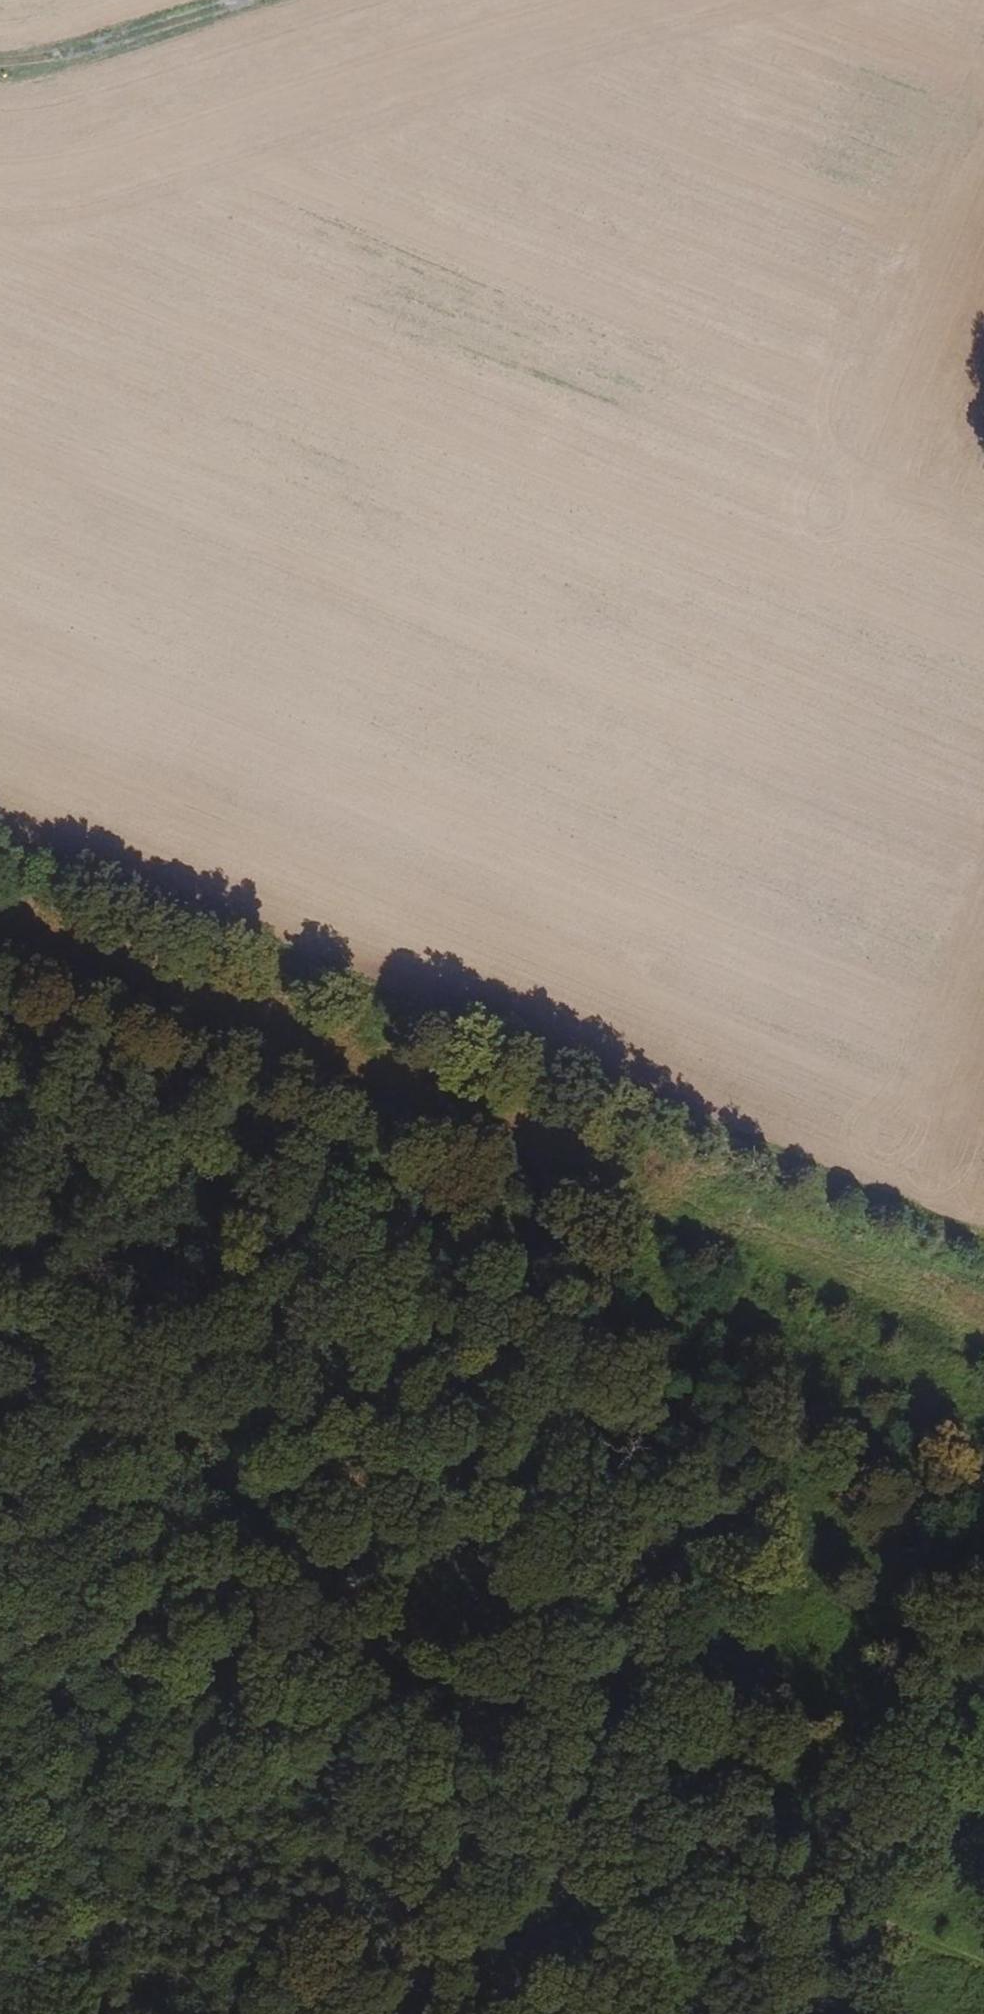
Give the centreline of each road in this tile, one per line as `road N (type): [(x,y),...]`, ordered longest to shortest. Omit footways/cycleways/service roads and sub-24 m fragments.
road 1 (track): [(0,1552),(983,1967)]
road 2 (track): [(0,62),(30,64),(244,0)]

